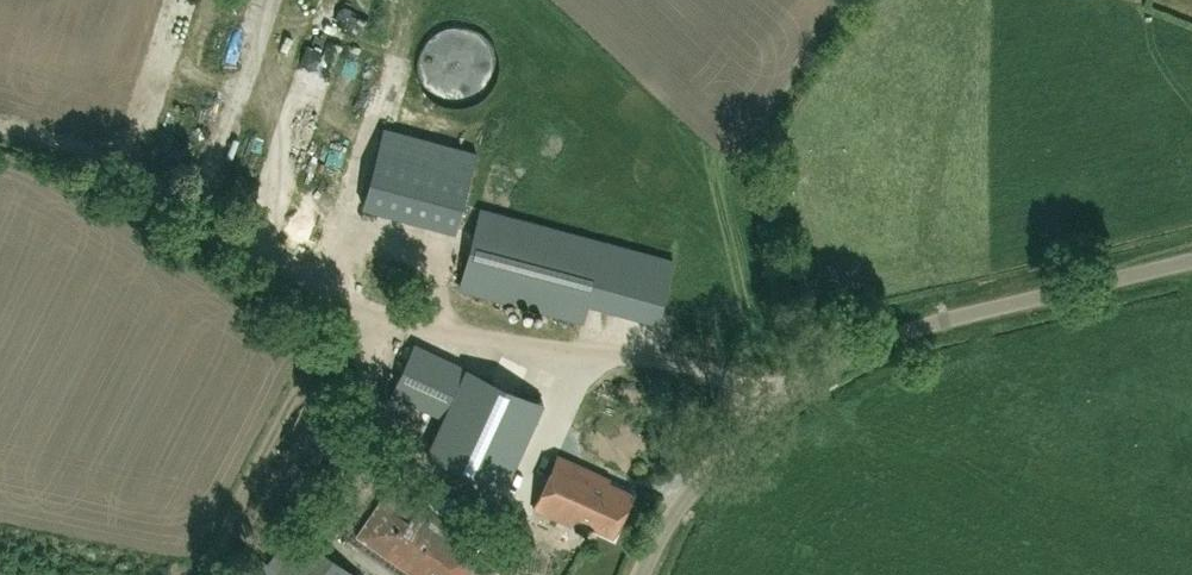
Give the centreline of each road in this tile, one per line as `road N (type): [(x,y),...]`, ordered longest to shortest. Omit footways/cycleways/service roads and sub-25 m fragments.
road 1 (unclassified): [(769,412),(722,376),(690,365),(450,333),(354,310),(135,169),(89,149),(0,128)]
road 2 (unclassified): [(769,412),(901,333),(1191,258)]
road 3 (unclassified): [(644,574),(682,505),(769,412)]

